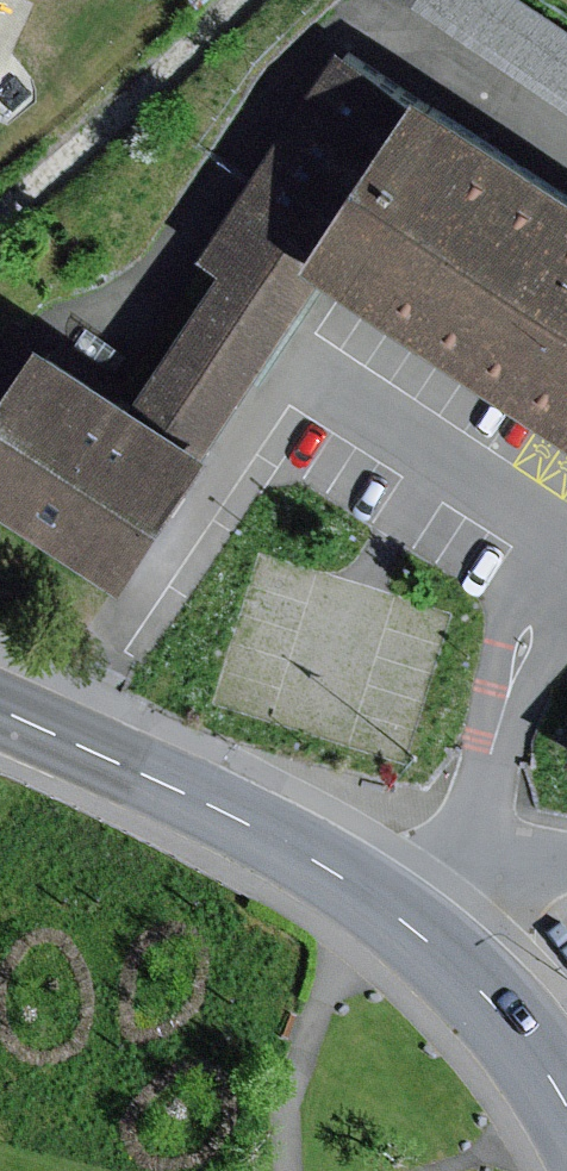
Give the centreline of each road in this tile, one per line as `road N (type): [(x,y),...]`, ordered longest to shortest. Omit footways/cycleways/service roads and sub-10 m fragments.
road 1 (primary): [(415,931),(337,872),(228,810),(0,708)]
road 2 (primary): [(566,1107),(536,1048),(415,931)]
road 3 (residential): [(415,931),(470,870),(566,856)]

